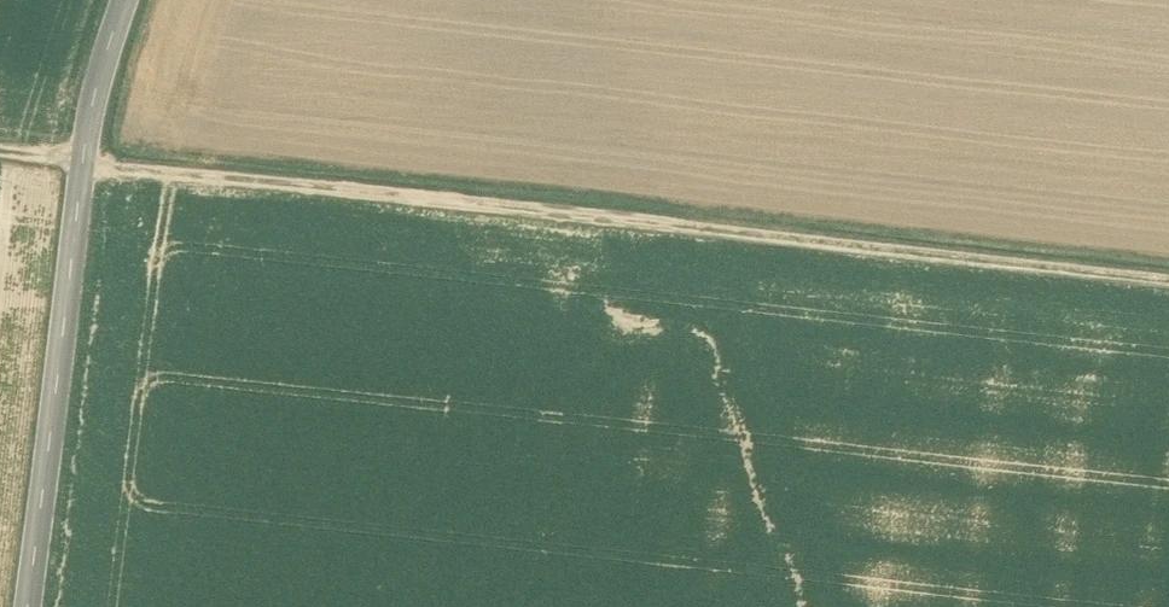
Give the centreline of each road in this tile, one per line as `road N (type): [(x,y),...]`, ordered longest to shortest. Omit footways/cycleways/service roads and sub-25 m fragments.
road 1 (track): [(1168,283),(82,168),(0,153)]
road 2 (tertiary): [(26,606),(82,168),(127,0)]

